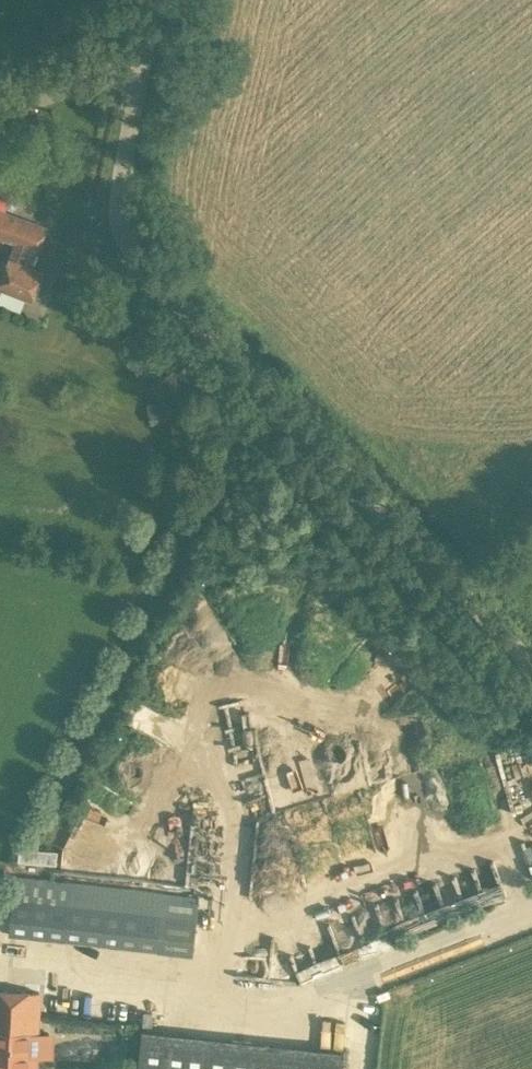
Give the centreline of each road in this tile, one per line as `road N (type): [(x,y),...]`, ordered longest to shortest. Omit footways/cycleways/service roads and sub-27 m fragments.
road 1 (unclassified): [(531,663),(167,302),(133,246),(124,174),(154,0)]

